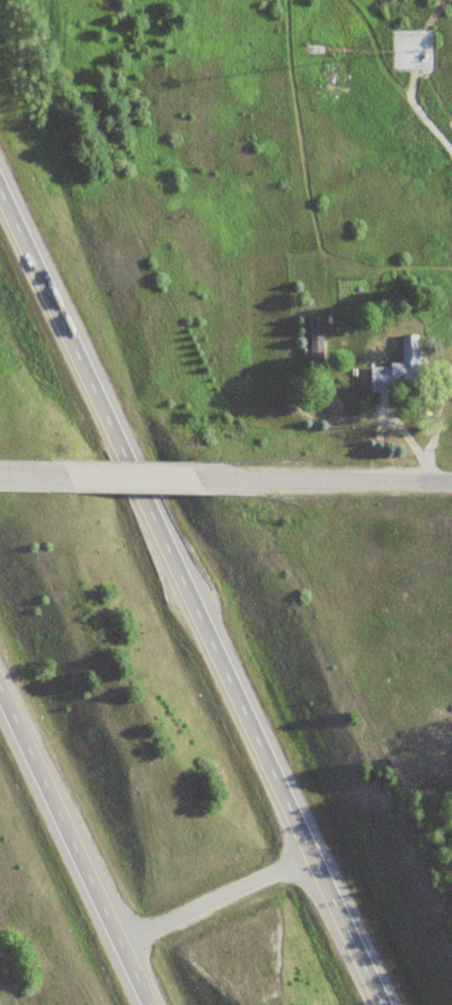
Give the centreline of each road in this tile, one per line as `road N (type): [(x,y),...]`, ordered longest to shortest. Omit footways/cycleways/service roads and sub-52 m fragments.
road 1 (motorway): [(395,1004),(0,164)]
road 2 (motorway): [(0,683),(153,1004)]
road 3 (residential): [(451,480),(179,476)]

